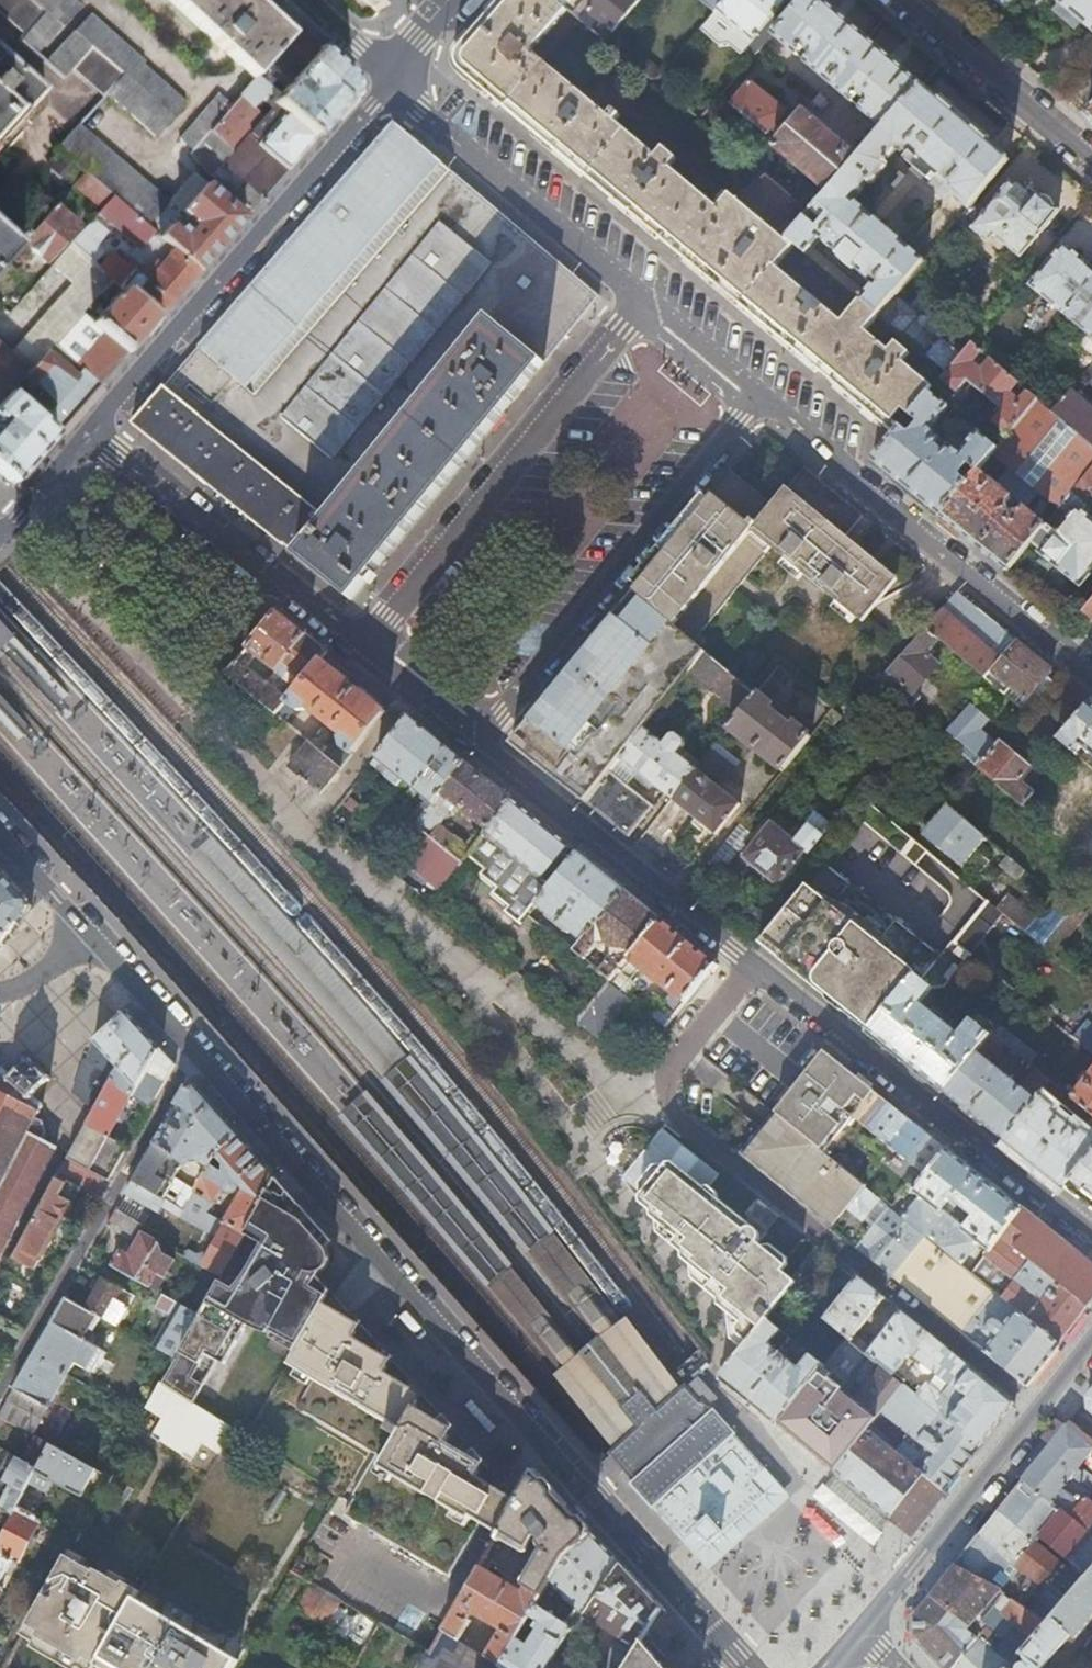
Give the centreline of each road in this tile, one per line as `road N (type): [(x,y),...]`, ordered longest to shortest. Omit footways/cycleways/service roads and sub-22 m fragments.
road 1 (tertiary): [(194,1051),(595,1503),(672,1577),(745,1667)]
road 2 (residential): [(750,963),(671,1065),(667,1106),(1040,1412)]
road 3 (tertiary): [(389,83),(89,433)]
road 4 (residential): [(755,400),(478,741)]
road 5 (residential): [(366,649),(644,311)]
road 6 (residential): [(1091,1236),(750,963)]
road 7 (residential): [(1091,673),(786,416),(755,400)]
road 8 (residential): [(0,1398),(194,1051)]
road 9 (residential): [(366,649),(89,433)]
road 10 (residential): [(750,963),(478,741)]
road 11 (residential): [(644,311),(606,268),(389,83)]
road 12 (secondary): [(866,1629),(1040,1412)]
road 13 (residential): [(1091,165),(899,0)]
road 14 (tertiary): [(90,934),(194,1051)]
road 15 (residential): [(478,741),(366,649)]
road 16 (residential): [(755,400),(644,311)]
road 17 (tertiary): [(0,830),(90,934)]
road 18 (tertiary): [(89,433),(0,532)]

